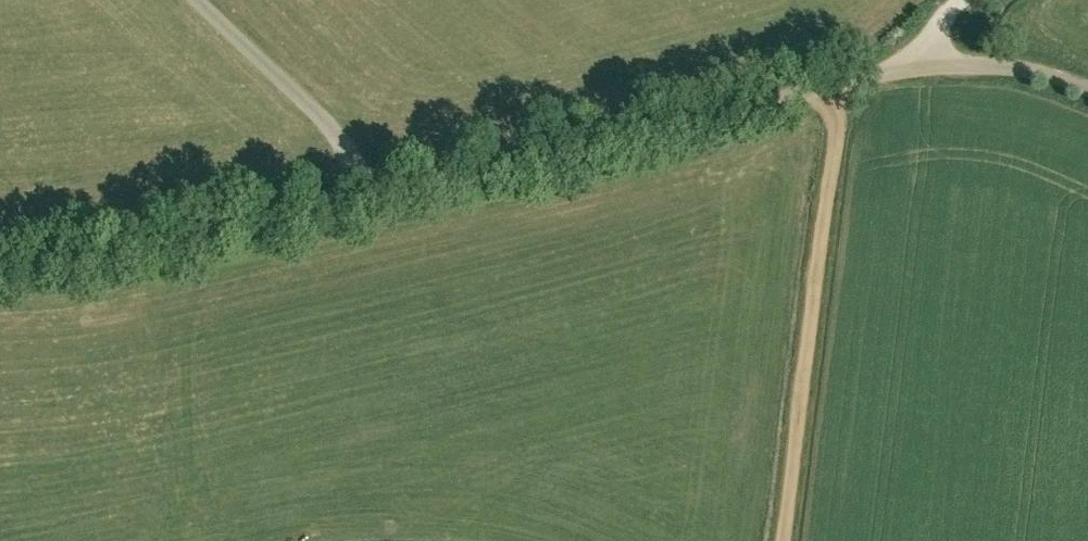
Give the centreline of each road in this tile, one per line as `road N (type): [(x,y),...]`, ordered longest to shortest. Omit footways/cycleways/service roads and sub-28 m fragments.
road 1 (unclassified): [(916,62),(372,201)]
road 2 (track): [(825,86),(835,120),(782,540)]
road 3 (unclassified): [(372,201),(90,266),(0,273)]
road 4 (unclassified): [(372,201),(366,171),(199,0)]
road 5 (unclassified): [(1087,90),(991,61),(916,62)]

